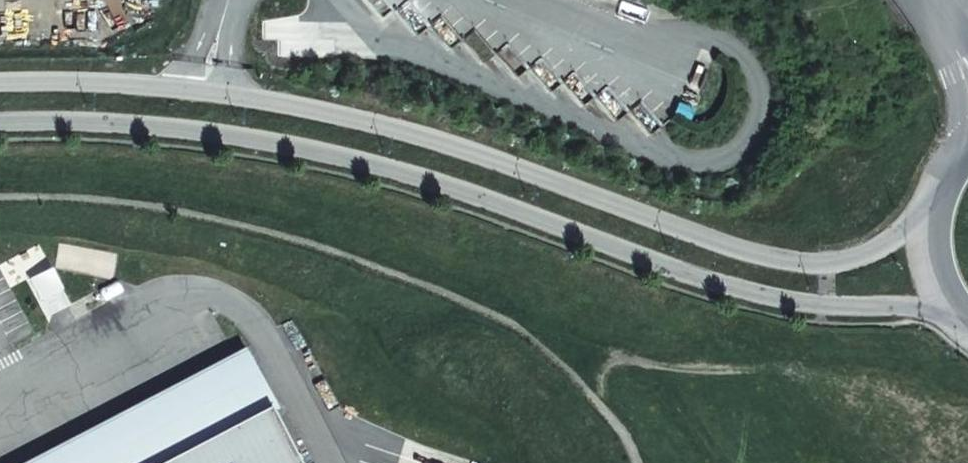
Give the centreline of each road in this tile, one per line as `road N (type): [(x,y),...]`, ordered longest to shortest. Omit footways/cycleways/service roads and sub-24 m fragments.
road 1 (secondary): [(0,124),(50,121),(204,137),(434,184),(633,260),(766,299),(967,318)]
road 2 (secondary): [(941,196),(882,246),(839,267),(771,260),(555,185),(220,91),(66,79),(0,84)]
road 3 (secondary): [(941,196),(934,239),(943,281),(967,318)]

